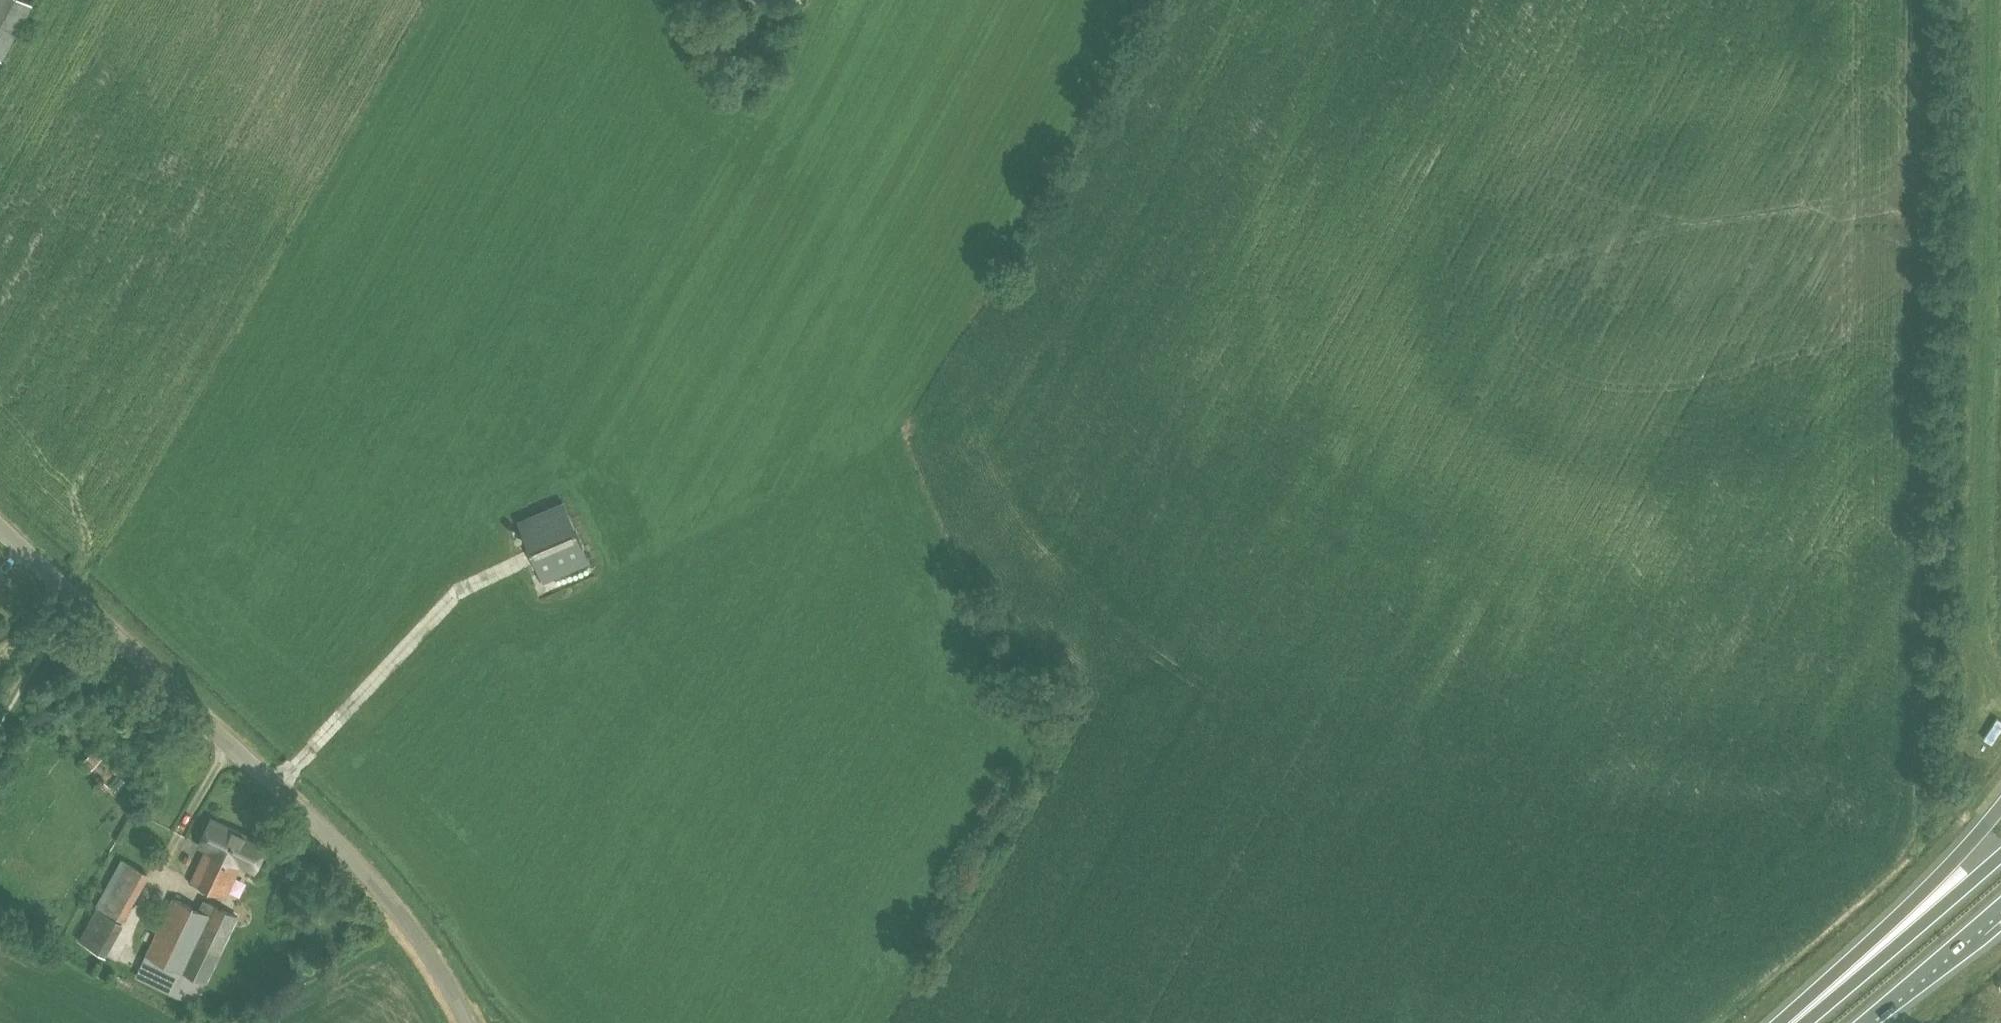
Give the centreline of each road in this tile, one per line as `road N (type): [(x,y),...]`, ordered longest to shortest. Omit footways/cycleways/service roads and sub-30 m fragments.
road 1 (unclassified): [(463,1022),(444,970),(385,878),(0,531)]
road 2 (trunk): [(2000,807),(1859,974)]
road 3 (trunk): [(2000,854),(1859,974)]
road 4 (trunk): [(1864,1022),(2000,907)]

